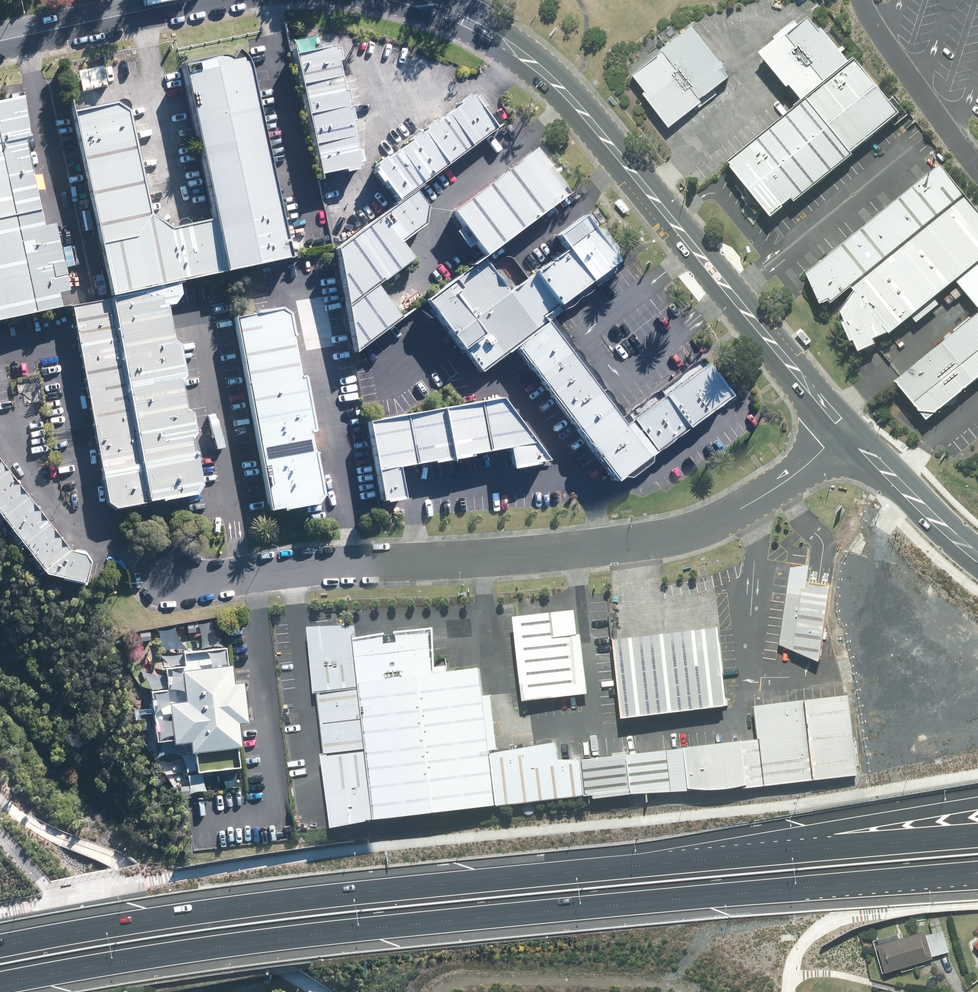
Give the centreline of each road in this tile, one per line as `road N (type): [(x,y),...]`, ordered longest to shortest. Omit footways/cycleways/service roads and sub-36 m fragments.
road 1 (motorway): [(977,873),(534,910),(0,984)]
road 2 (motorway): [(0,947),(271,902),(727,857)]
road 3 (unclassified): [(174,575),(215,580),(652,539),(755,500),(846,428)]
road 4 (secondary): [(452,15),(514,50),(561,90),(846,428)]
road 5 (motorway): [(727,857),(977,803)]
road 6 (motorway): [(727,857),(977,836)]
road 7 (secondary): [(0,41),(192,0)]
road 8 (secondary): [(846,428),(977,559)]

